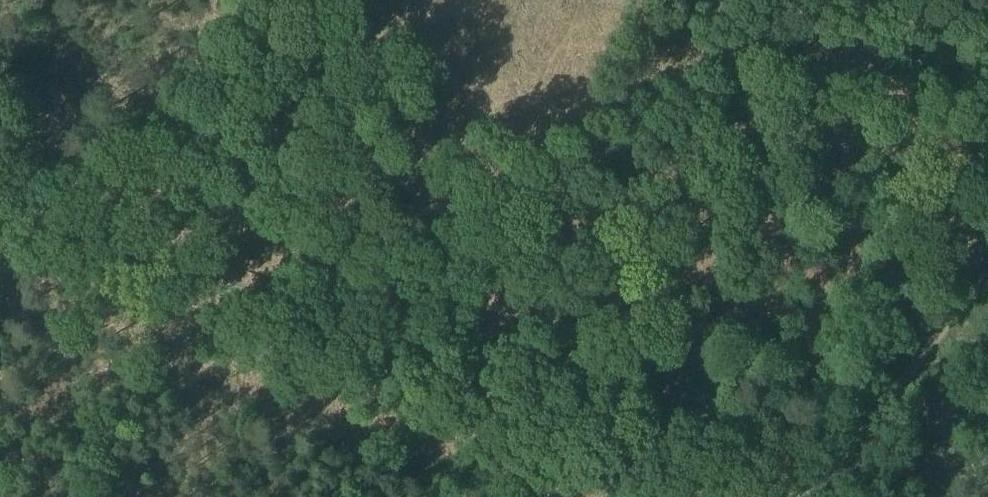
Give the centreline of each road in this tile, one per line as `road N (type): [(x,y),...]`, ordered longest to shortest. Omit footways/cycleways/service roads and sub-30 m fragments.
road 1 (track): [(0,186),(796,496)]
road 2 (track): [(838,496),(987,305)]
road 3 (track): [(358,326),(244,496)]

